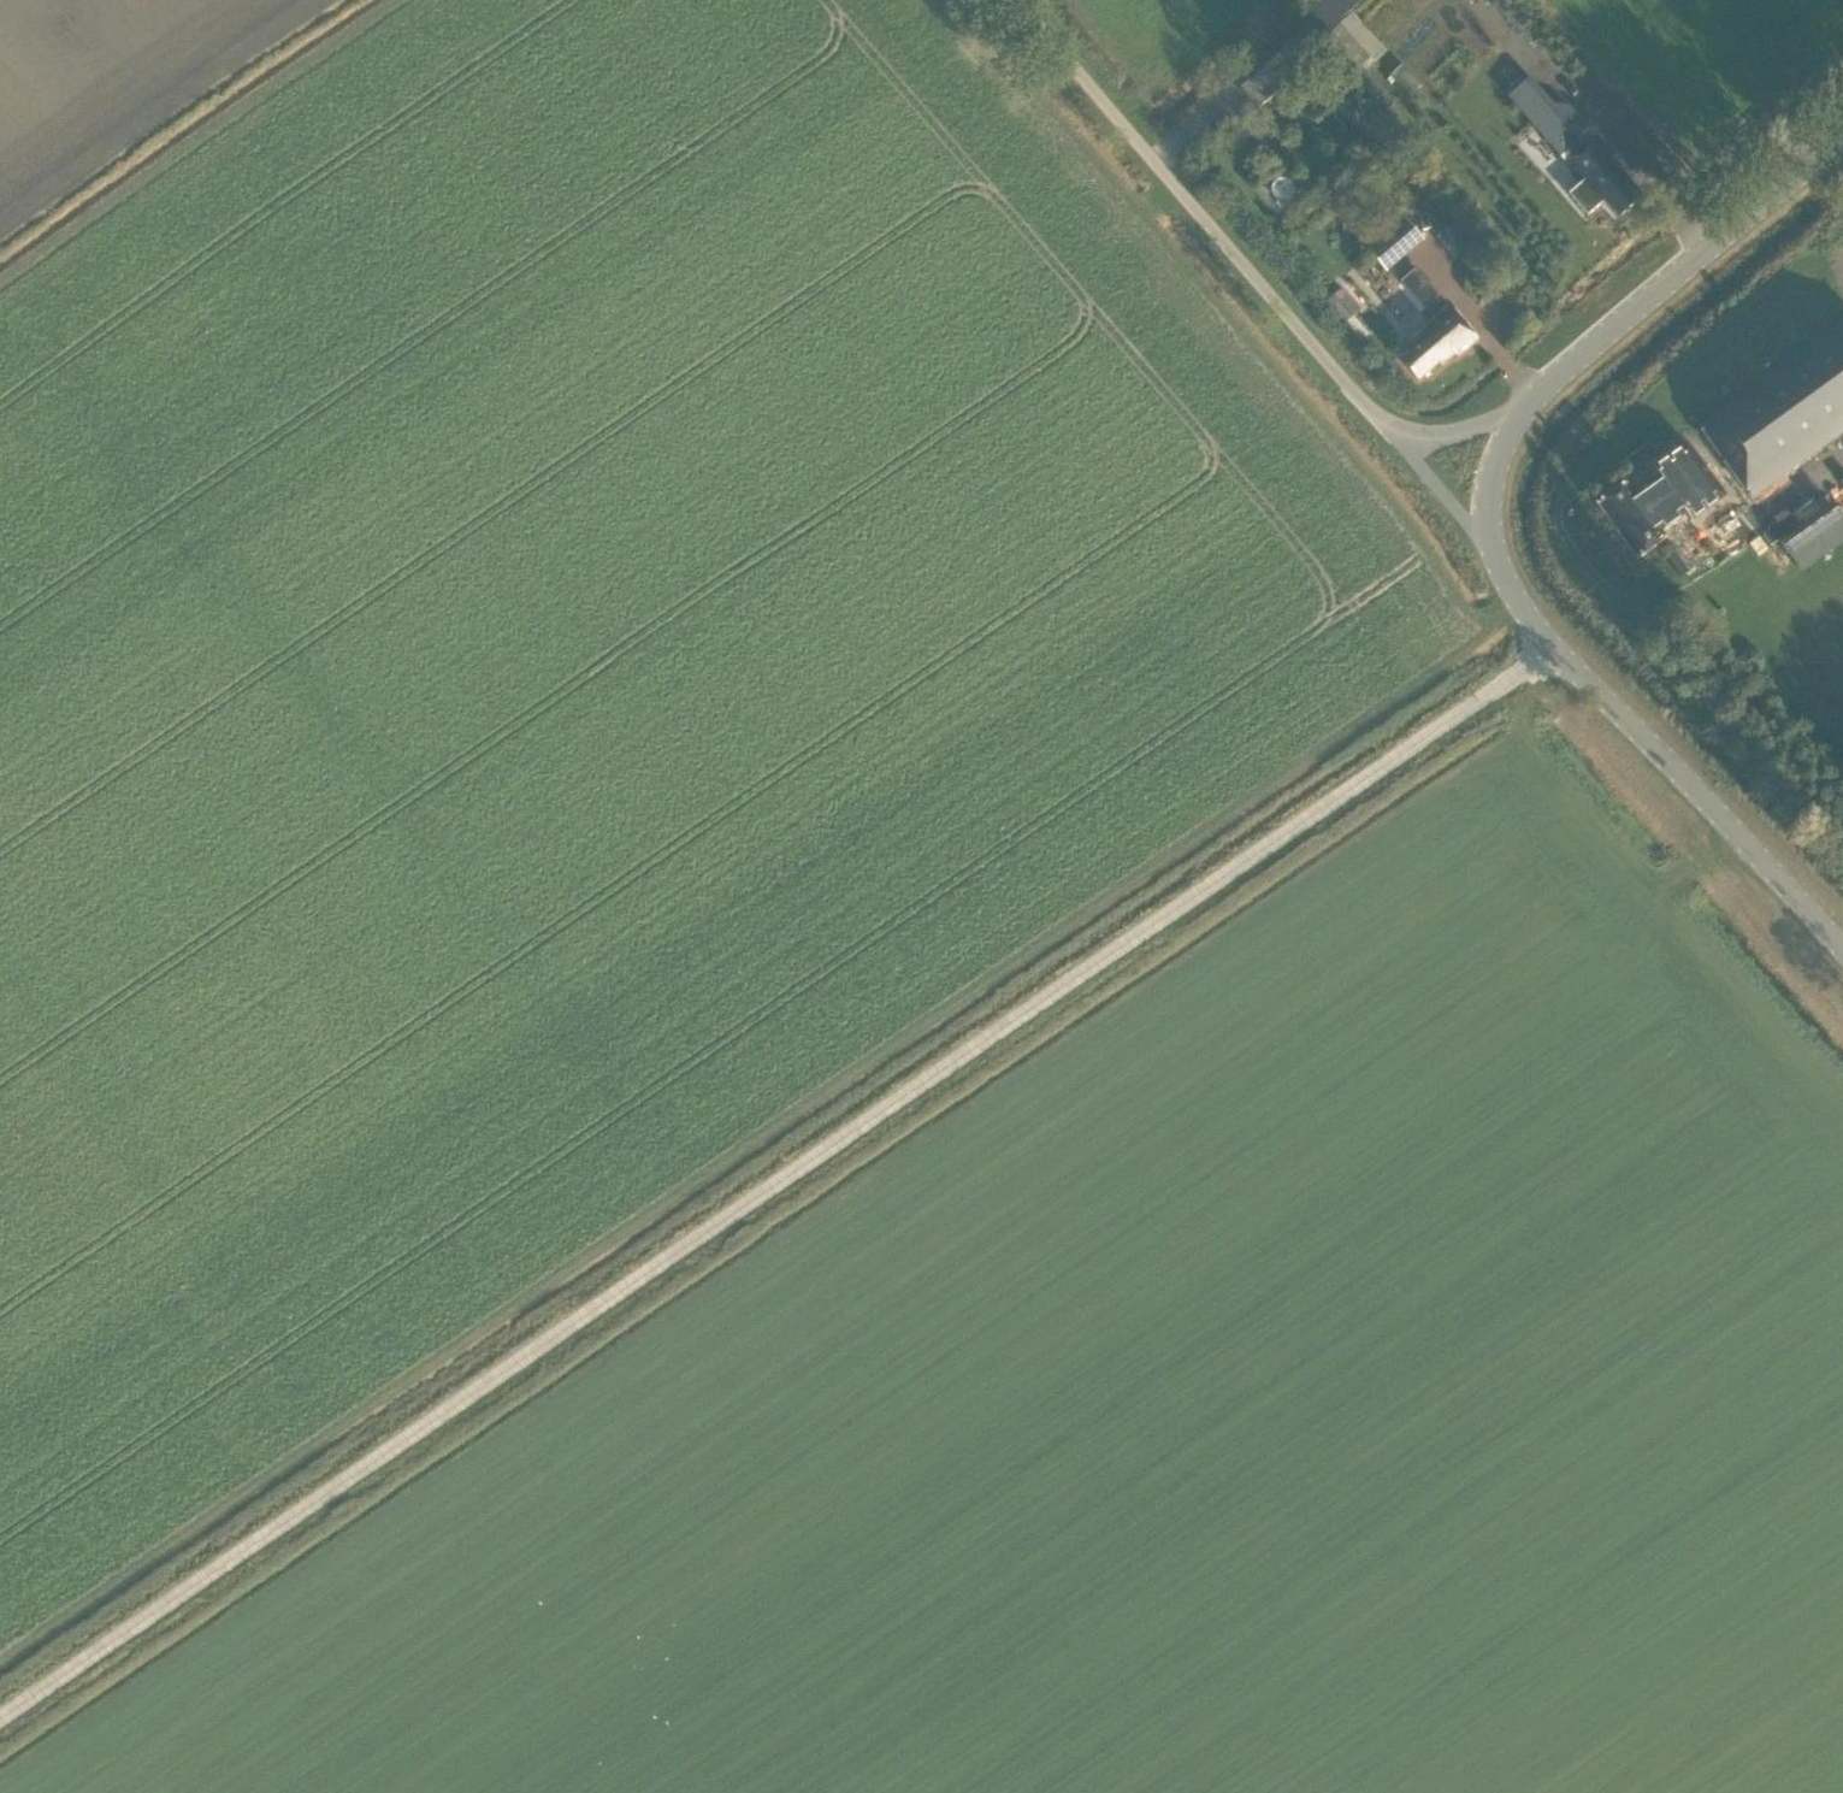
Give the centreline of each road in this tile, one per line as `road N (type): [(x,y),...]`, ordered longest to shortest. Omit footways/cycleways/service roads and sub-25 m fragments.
road 1 (track): [(0,1723),(1551,656)]
road 2 (unclassified): [(1386,431),(1006,0)]
road 3 (tertiary): [(1842,975),(1551,656),(1487,553)]
road 4 (tertiary): [(1526,413),(1842,139)]
road 5 (unclassified): [(1487,553),(1386,431)]
road 6 (tertiary): [(1487,553),(1490,479),(1526,413)]
road 7 (unclassified): [(1386,431),(1441,438),(1526,413)]

